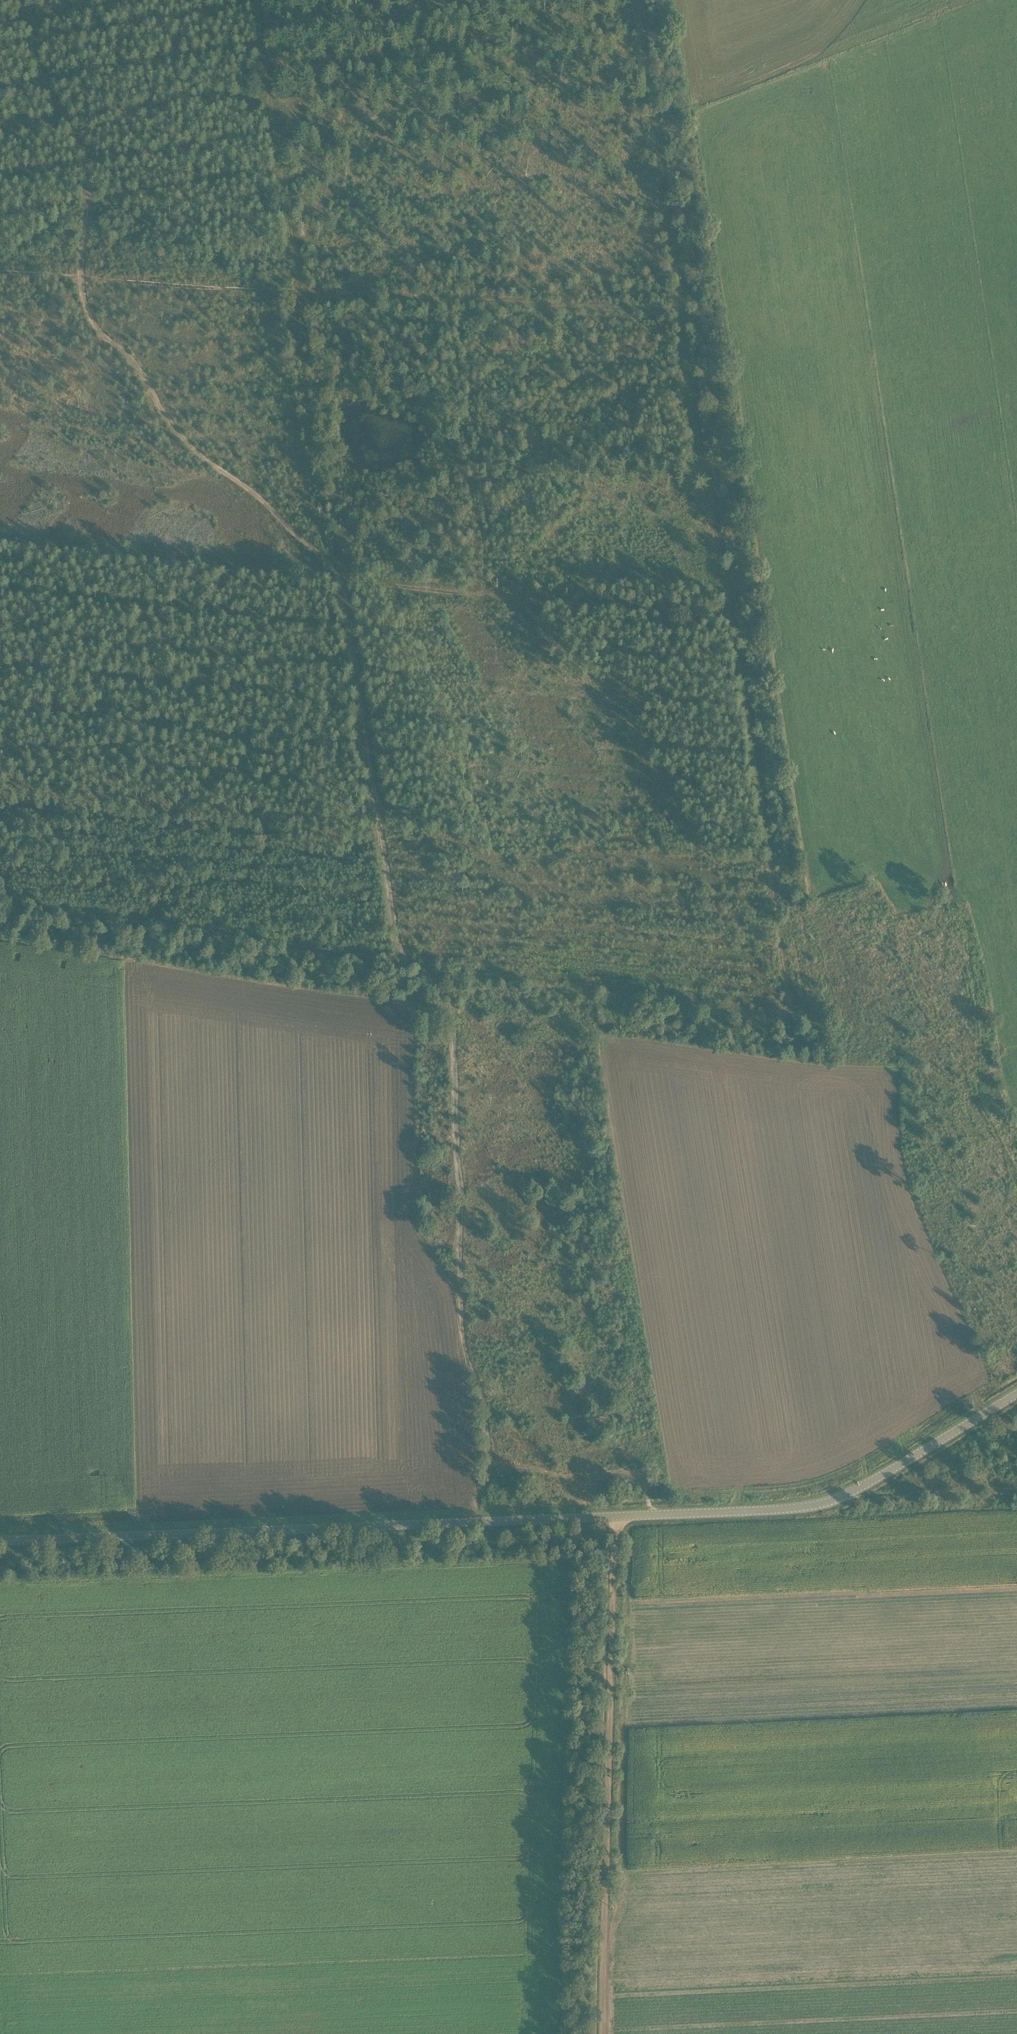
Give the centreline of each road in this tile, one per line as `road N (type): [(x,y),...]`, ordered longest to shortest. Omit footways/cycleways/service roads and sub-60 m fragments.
road 1 (unclassified): [(0,1537),(797,1508),(857,1490),(1016,1394)]
road 2 (track): [(732,617),(789,1000),(785,1018),(761,1022),(408,967)]
road 3 (track): [(495,596),(474,534),(471,467),(417,297),(0,271)]
road 4 (track): [(21,0),(34,25),(41,77),(88,165),(81,275),(90,323),(131,359),(198,452),(268,505),(340,580)]
road 5 (track): [(640,0),(732,617)]
road 6 (track): [(408,967),(444,991),(453,1007),(460,1324),(490,1463)]
road 7 (track): [(607,2033),(619,1516)]
road 8 (track): [(0,906),(408,967)]
road 9 (track): [(0,544),(340,580)]
road 10 (track): [(417,297),(686,311)]
road 11 (track): [(490,1463),(565,1477),(629,1475),(643,1485),(651,1516)]
road 12 (track): [(340,580),(495,596)]

